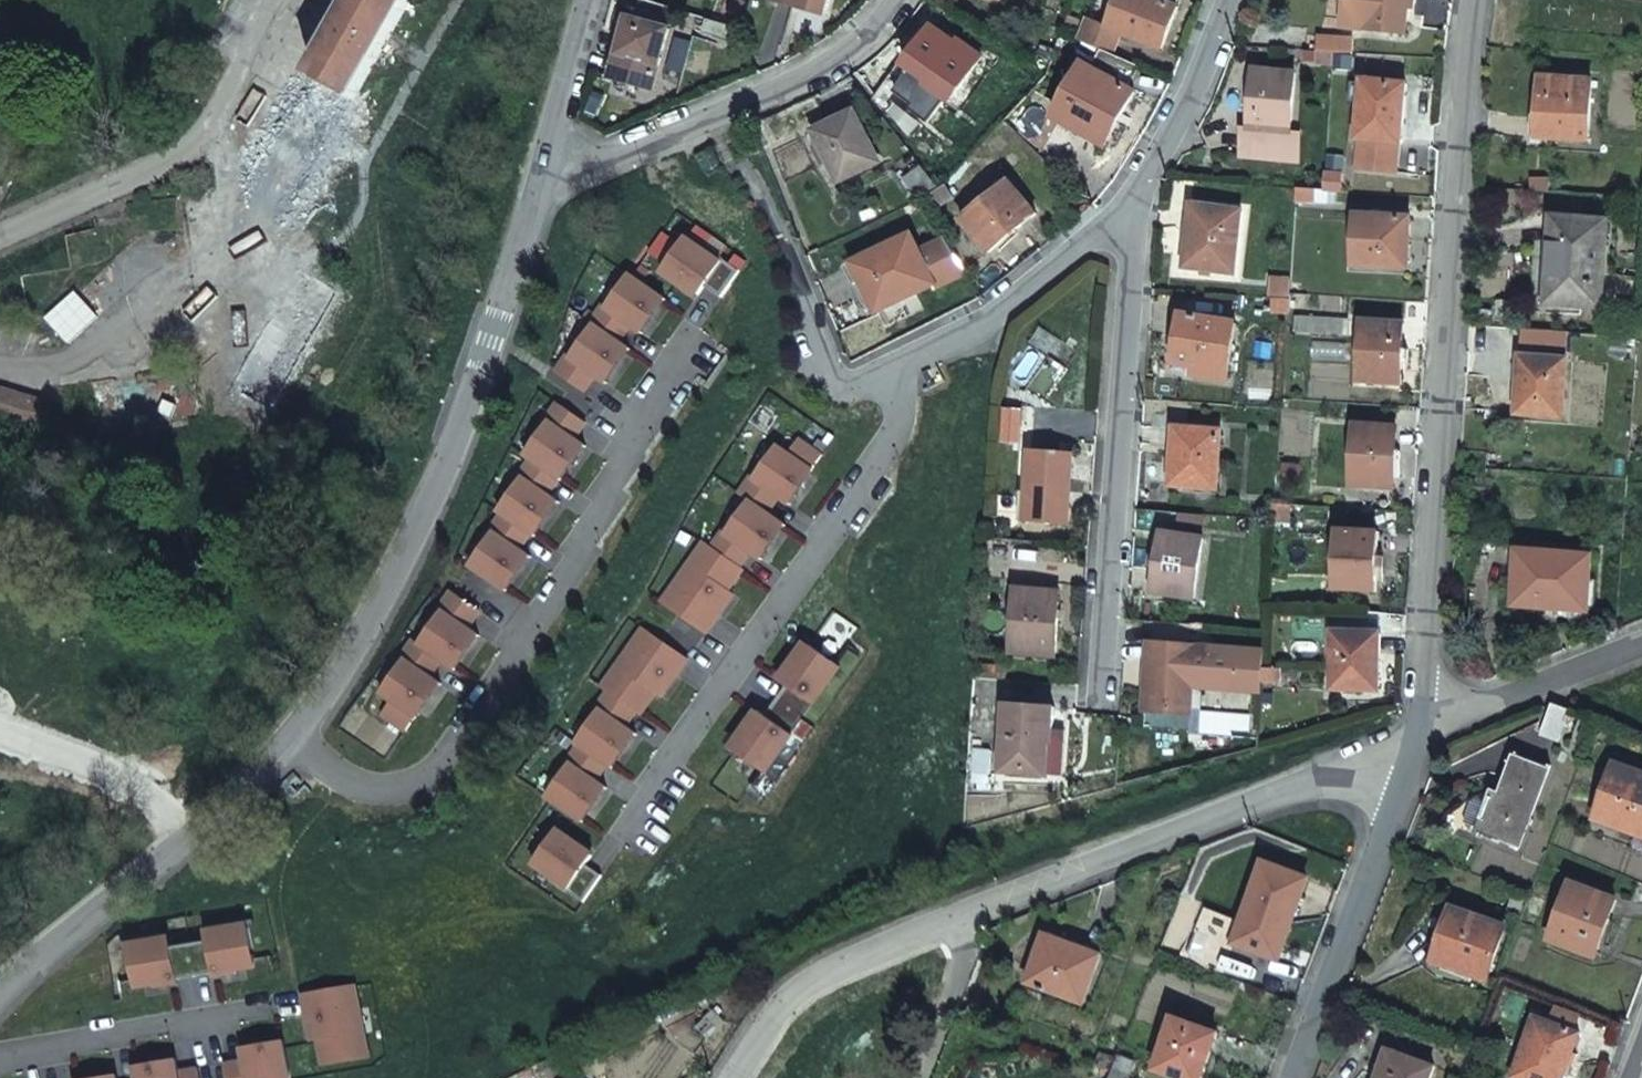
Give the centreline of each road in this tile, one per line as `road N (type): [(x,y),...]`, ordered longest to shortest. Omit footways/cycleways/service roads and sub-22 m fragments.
road 1 (residential): [(734,1077),(794,996),(856,961),(1321,778),(1378,767),(1406,777)]
road 2 (residential): [(1424,708),(1477,0)]
road 3 (residential): [(295,740),(349,783),(400,787),(423,776),(553,589),(690,330)]
road 4 (residential): [(545,166),(411,554),(367,647),(295,740)]
road 5 (residential): [(889,372),(899,411),(890,437),(619,835)]
road 6 (residential): [(1122,215),(1131,248),(1101,699)]
road 7 (residential): [(545,166),(576,176),(723,115),(849,51),(894,0)]
road 8 (residential): [(295,740),(0,999)]
road 9 (residential): [(0,235),(184,151),(214,125),(288,0)]
road 10 (residential): [(1292,1077),(1406,777)]
road 11 (residential): [(1122,215),(979,324),(889,372)]
road 12 (residential): [(0,1054),(269,1006)]
road 13 (residential): [(1228,0),(1194,84),(1122,215)]
road 14 (residential): [(1424,708),(1443,712),(1499,701),(1641,645)]
road 15 (residential): [(793,261),(831,374),(851,385),(889,372)]
road 16 (residential): [(592,0),(545,166)]

